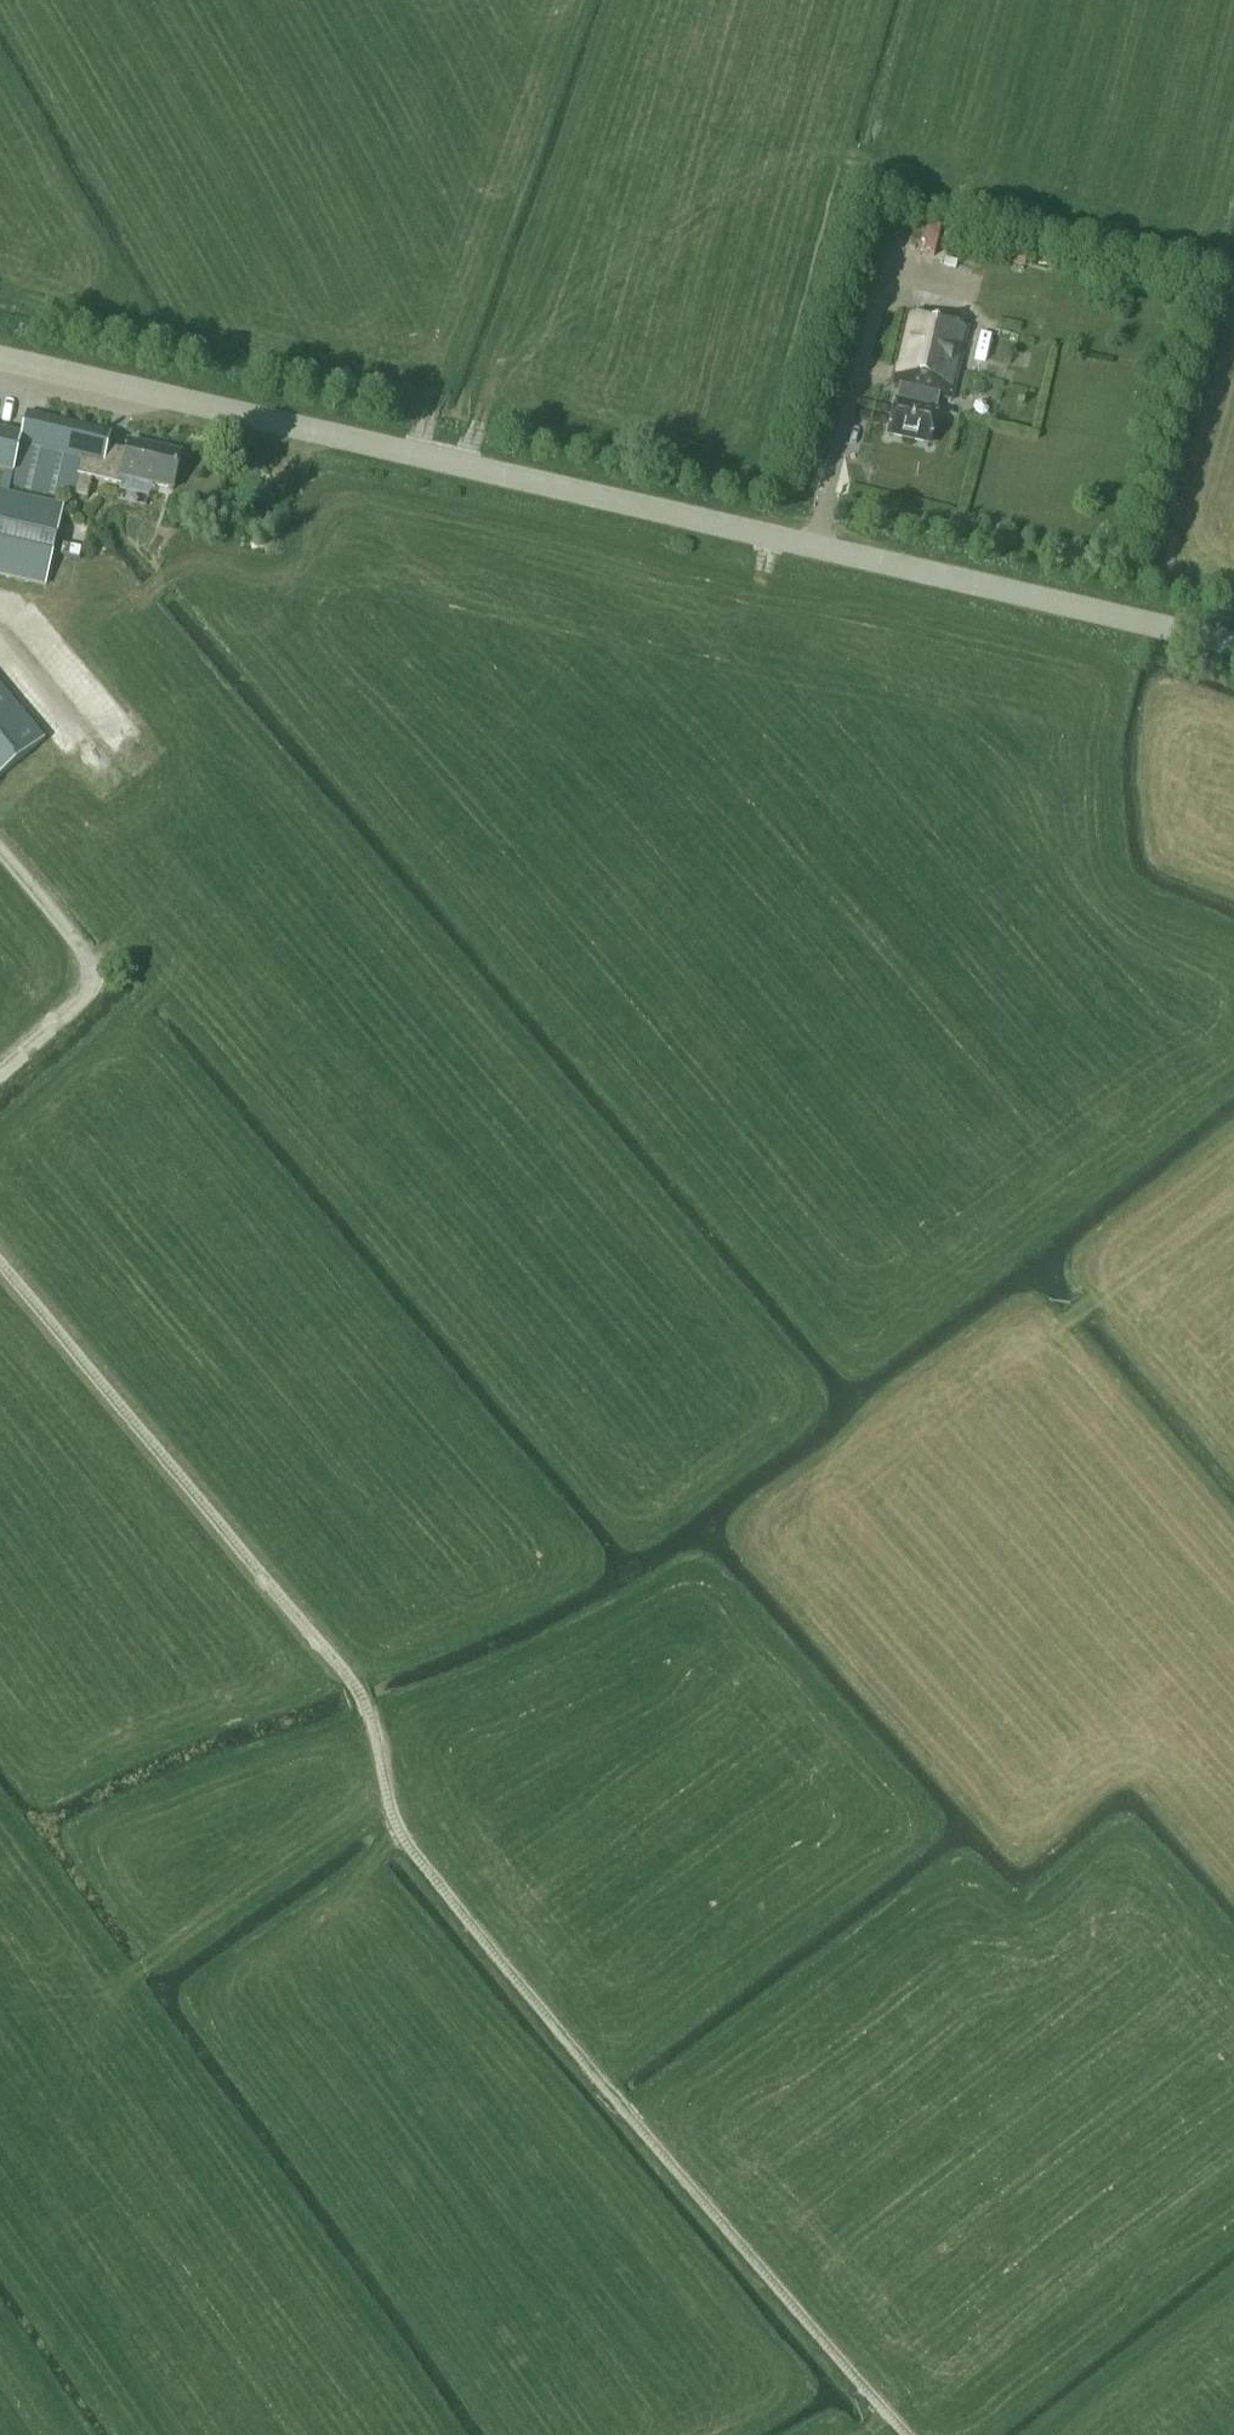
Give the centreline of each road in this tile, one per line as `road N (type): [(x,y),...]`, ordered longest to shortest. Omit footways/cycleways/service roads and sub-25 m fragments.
road 1 (track): [(0,1261),(355,1684),(410,1846),(605,2087),(908,2434)]
road 2 (tertiary): [(0,357),(1233,642)]
road 3 (track): [(0,845),(93,968),(81,1000),(0,1071)]

